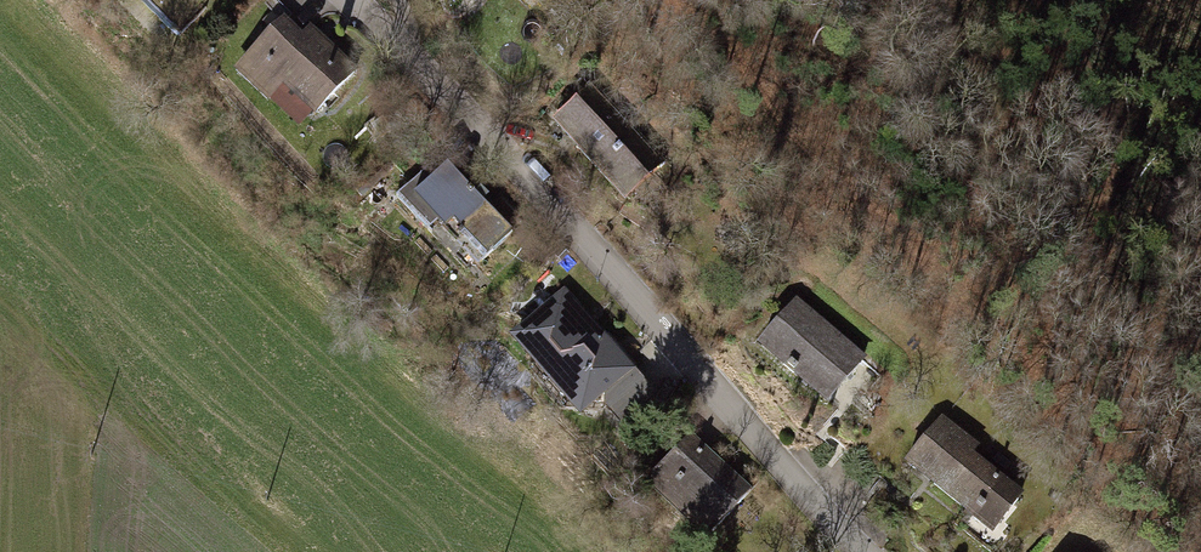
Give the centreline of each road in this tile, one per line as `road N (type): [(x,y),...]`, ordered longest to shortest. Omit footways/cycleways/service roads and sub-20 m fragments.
road 1 (residential): [(341,0),(520,174),(859,551)]

